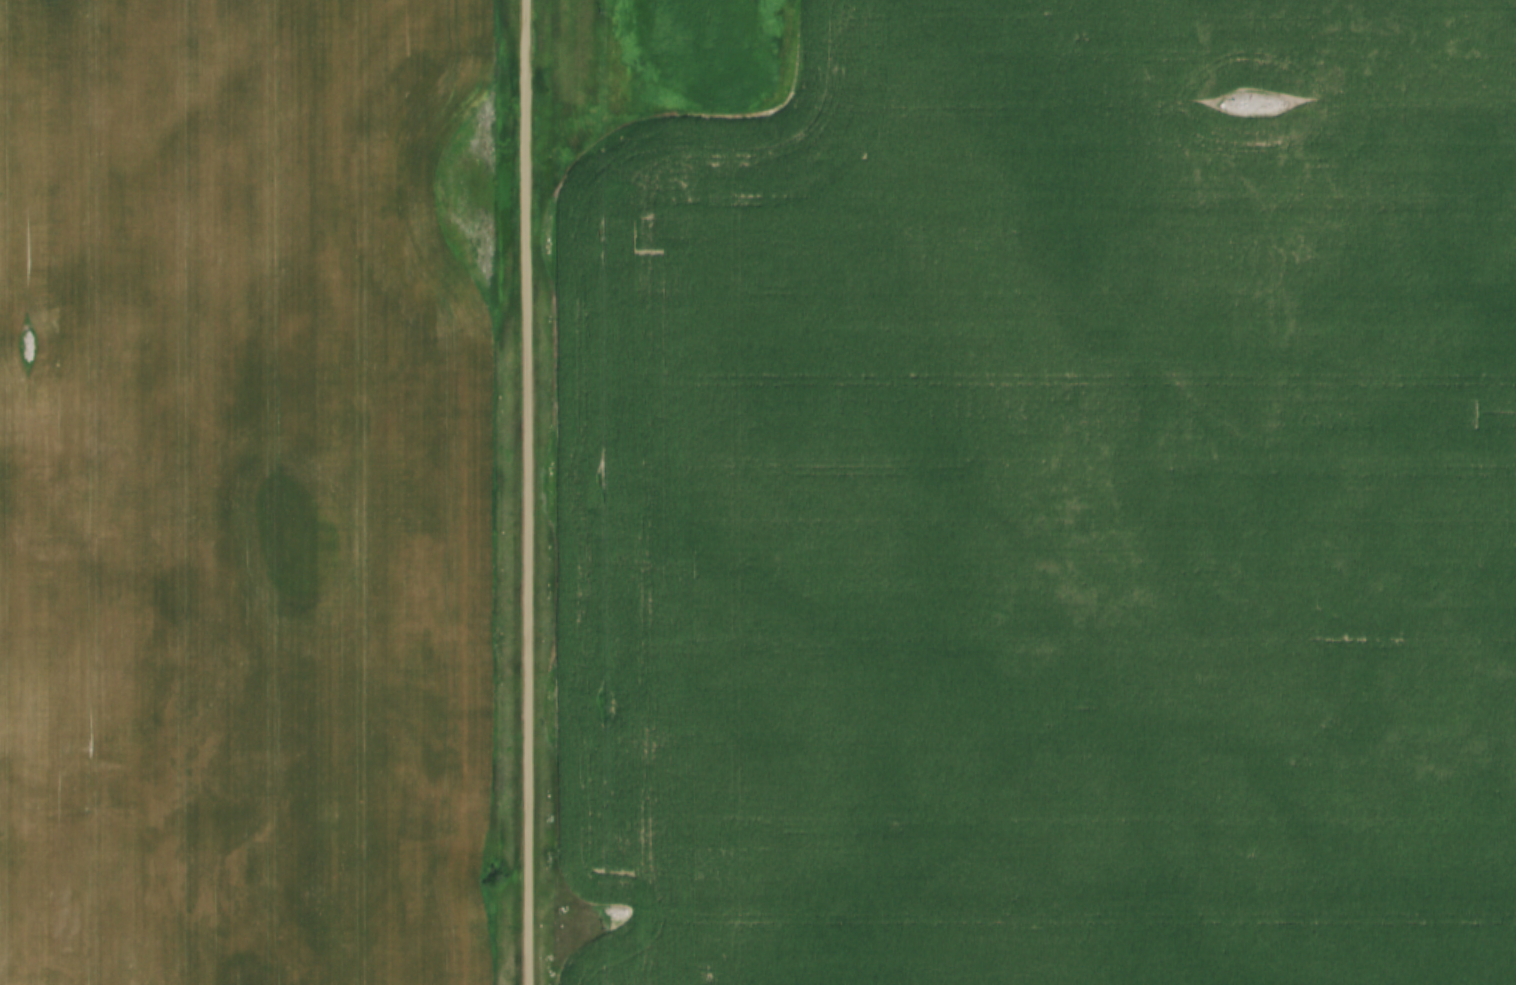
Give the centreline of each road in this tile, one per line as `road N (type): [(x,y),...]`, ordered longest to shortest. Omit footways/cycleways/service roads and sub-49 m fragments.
road 1 (track): [(528,984),(528,0)]

